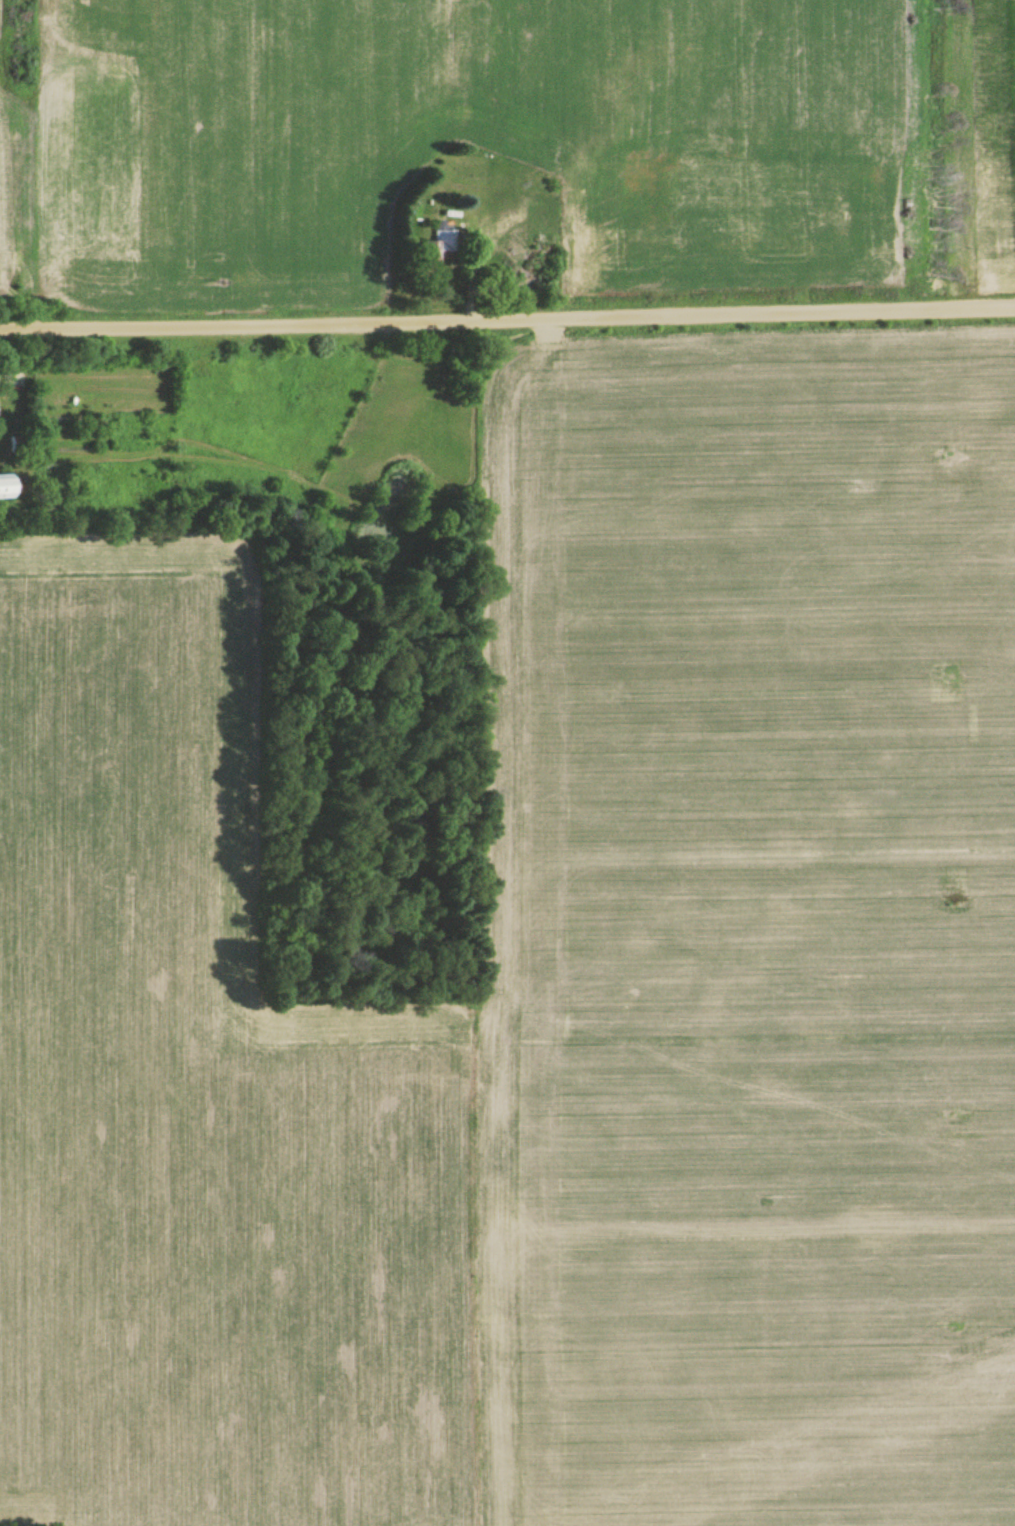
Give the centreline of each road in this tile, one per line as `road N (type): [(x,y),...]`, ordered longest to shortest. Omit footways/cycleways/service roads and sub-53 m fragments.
road 1 (residential): [(0,330),(1014,312)]

